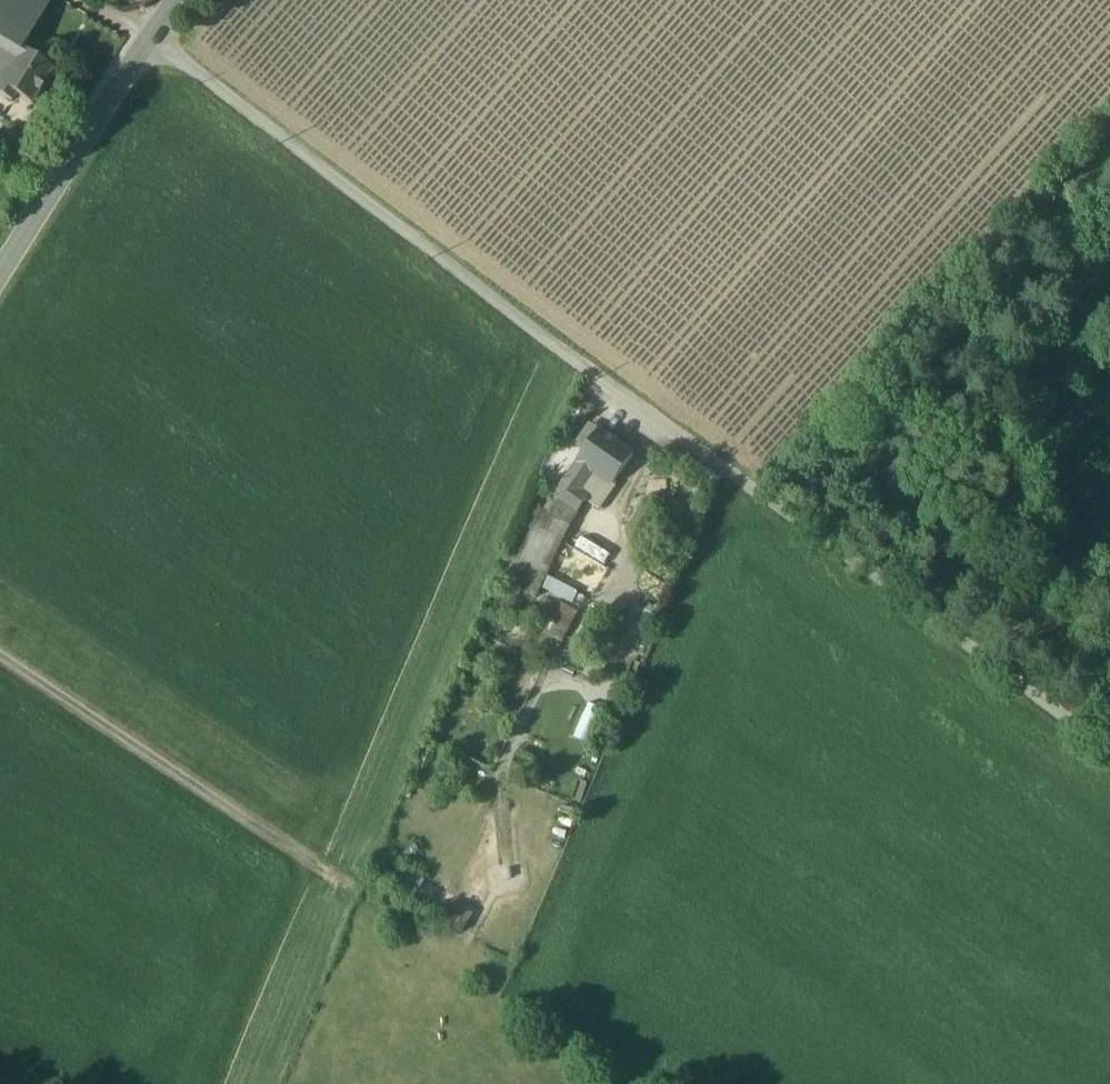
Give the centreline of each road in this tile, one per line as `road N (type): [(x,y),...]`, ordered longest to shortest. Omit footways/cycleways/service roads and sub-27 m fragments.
road 1 (secondary): [(180,0),(143,32),(0,267)]

